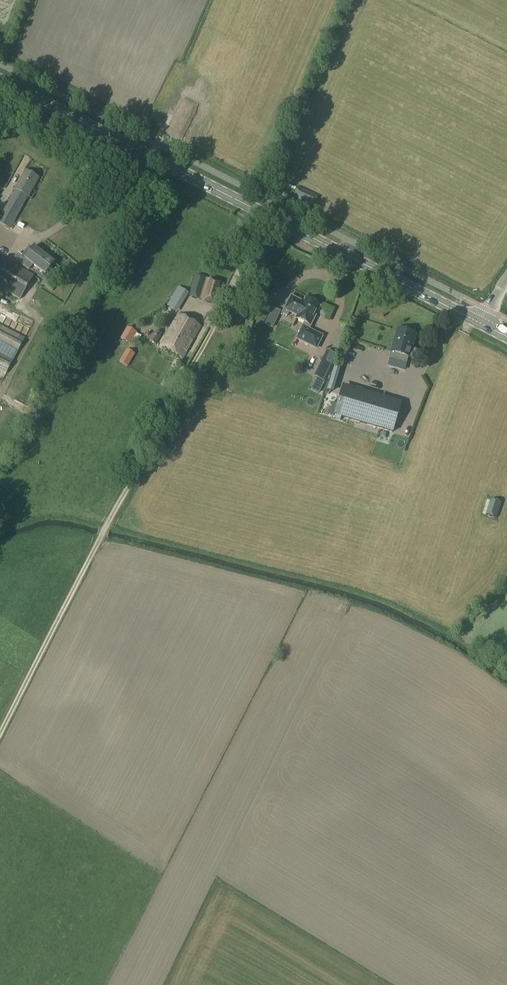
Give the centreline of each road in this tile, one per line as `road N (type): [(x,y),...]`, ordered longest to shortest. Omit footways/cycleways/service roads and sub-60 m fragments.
road 1 (secondary): [(481,325),(0,81)]
road 2 (track): [(211,330),(0,729)]

